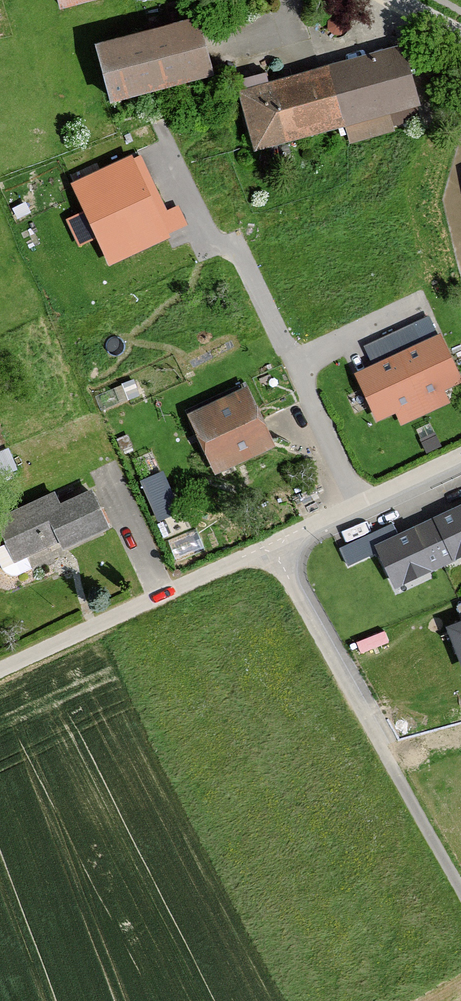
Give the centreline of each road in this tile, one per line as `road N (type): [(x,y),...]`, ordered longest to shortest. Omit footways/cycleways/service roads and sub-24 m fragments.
road 1 (track): [(0,672),(269,546),(460,892)]
road 2 (residential): [(460,456),(269,546)]

